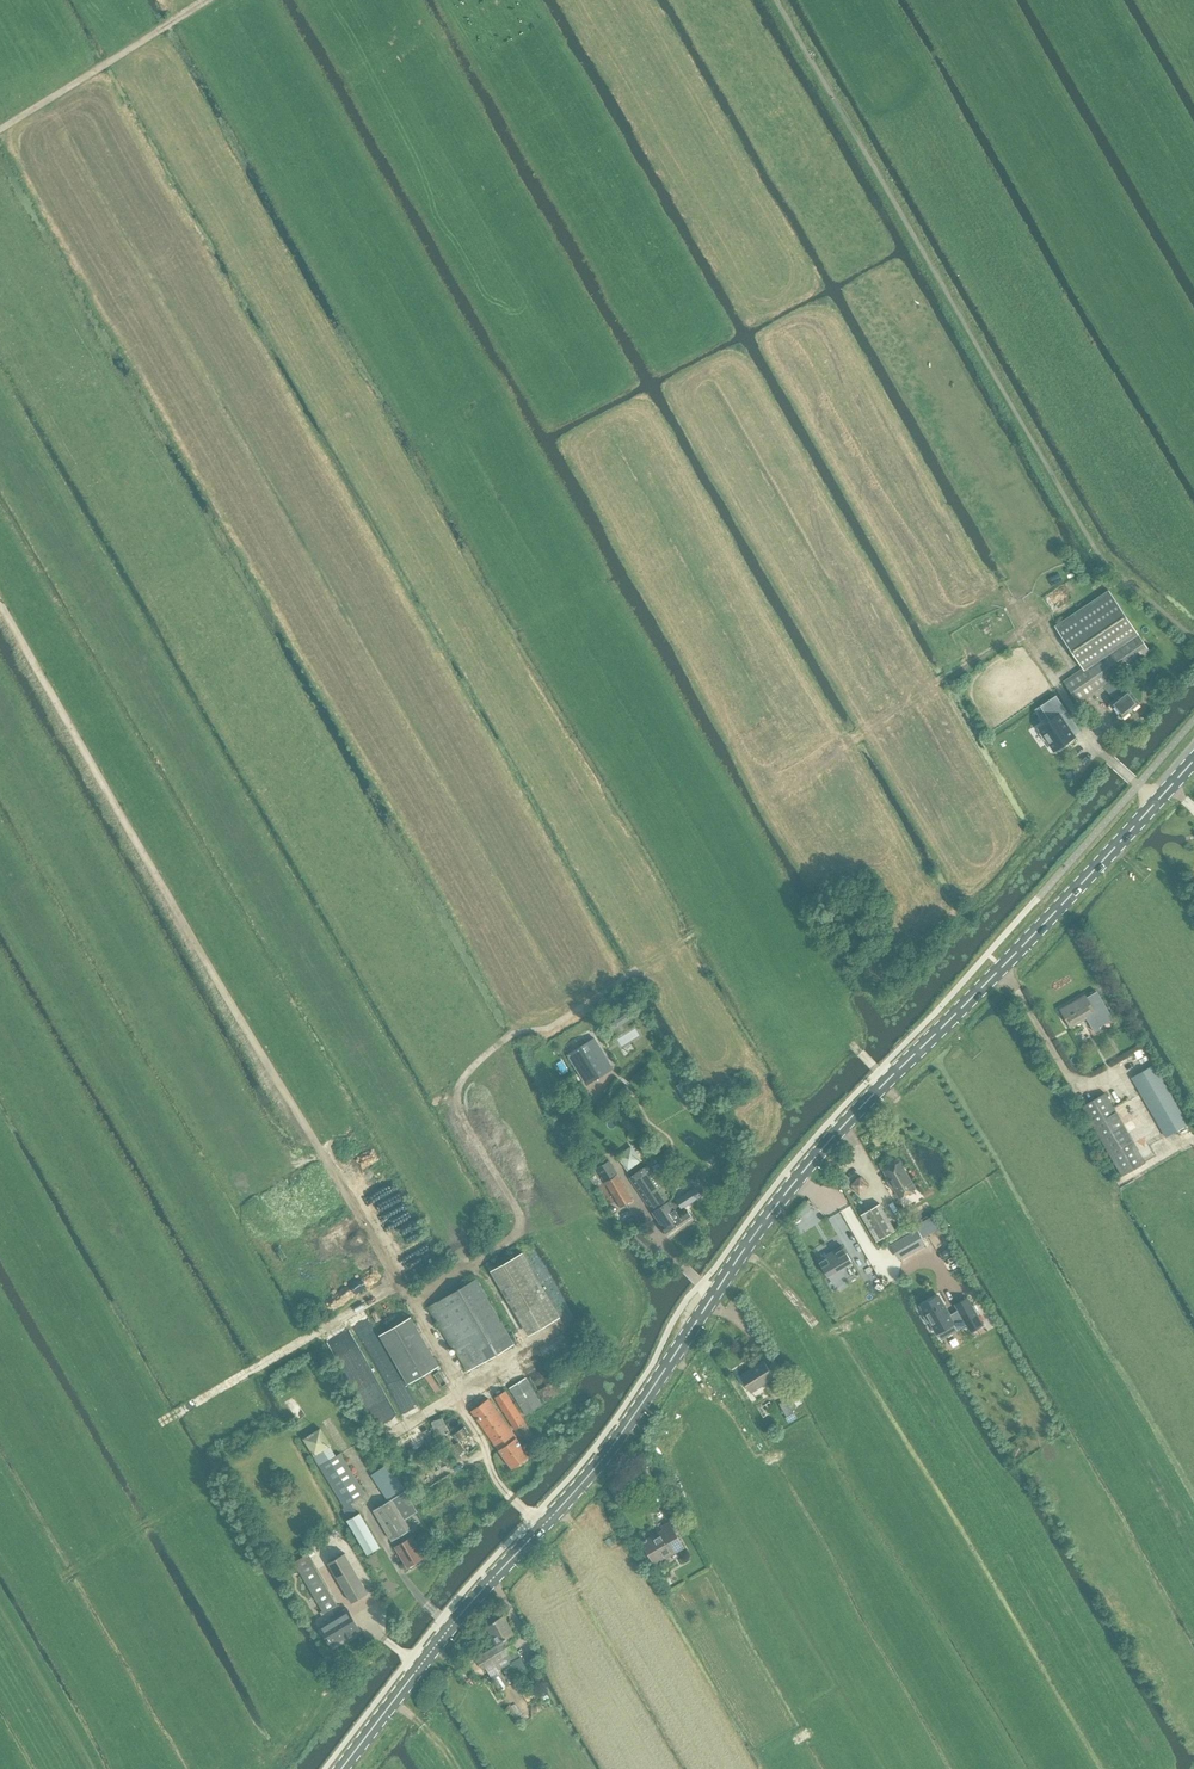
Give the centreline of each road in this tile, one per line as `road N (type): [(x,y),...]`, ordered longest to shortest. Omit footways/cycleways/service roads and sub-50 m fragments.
road 1 (primary): [(341,1768),(451,1626),(604,1457),(796,1181),(1193,760)]
road 2 (track): [(147,1524),(199,1492),(163,1423),(390,1292),(416,1301),(518,1237),(520,1214),(459,1115),(468,1073),(514,1034),(551,1027),(688,938)]
road 3 (track): [(0,603),(284,1094),(416,1301),(455,1373),(452,1401)]
road 4 (track): [(804,765),(1023,629),(1038,630),(1073,716)]
road 5 (track): [(206,0),(0,128)]

